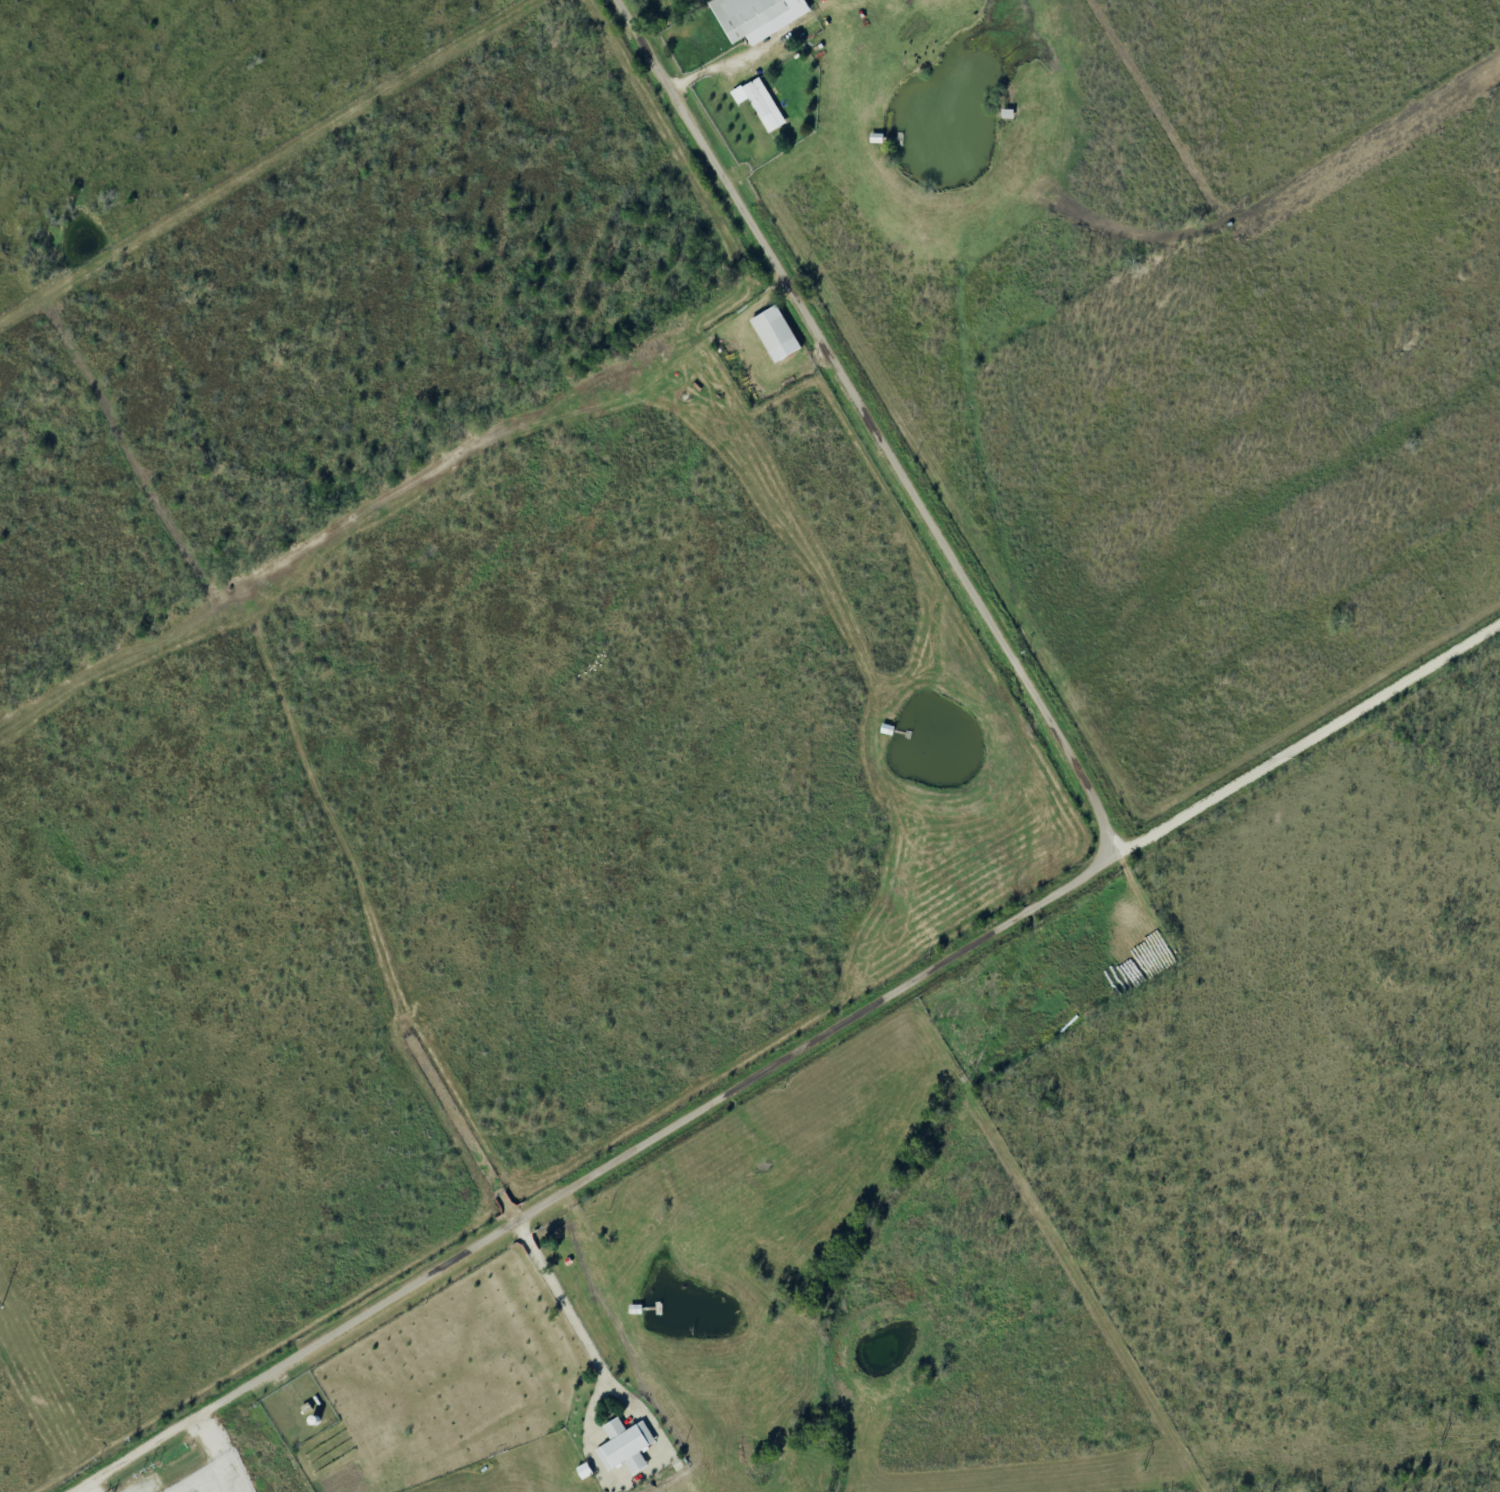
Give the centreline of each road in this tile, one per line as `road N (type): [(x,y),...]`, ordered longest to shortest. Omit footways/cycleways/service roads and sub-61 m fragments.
road 1 (residential): [(83,1491),(958,961),(1091,878),(1109,854),(1107,811),(1081,760),(626,0)]
road 2 (residential): [(1091,878),(1499,630)]

